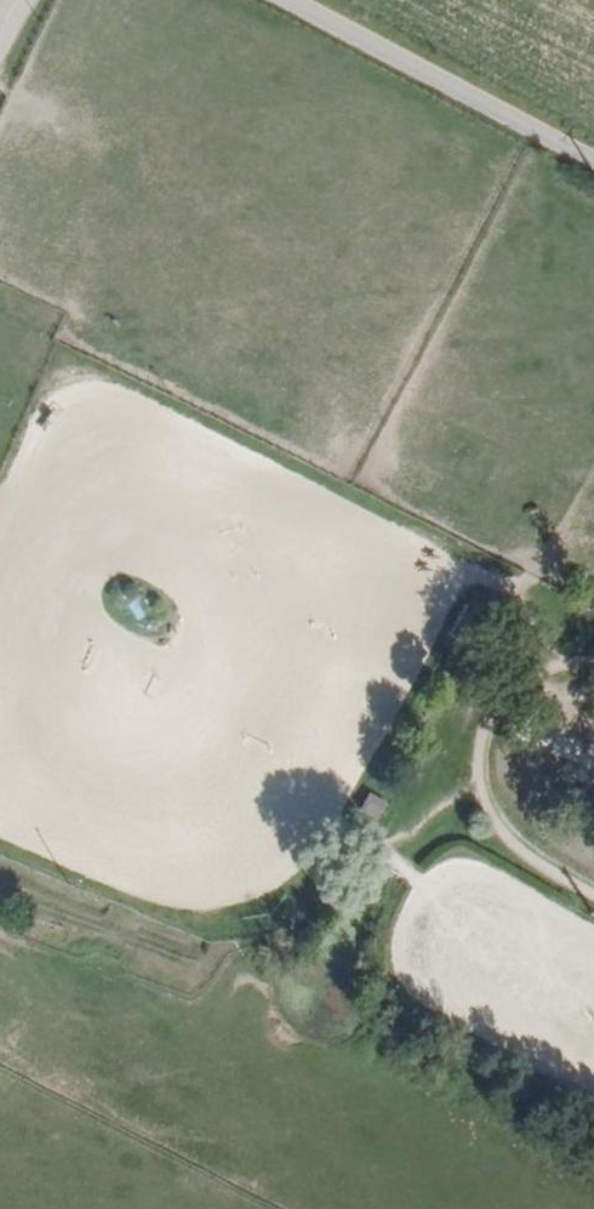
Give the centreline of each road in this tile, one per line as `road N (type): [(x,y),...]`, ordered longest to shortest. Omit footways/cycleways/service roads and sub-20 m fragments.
road 1 (unclassified): [(593,171),(271,0)]

